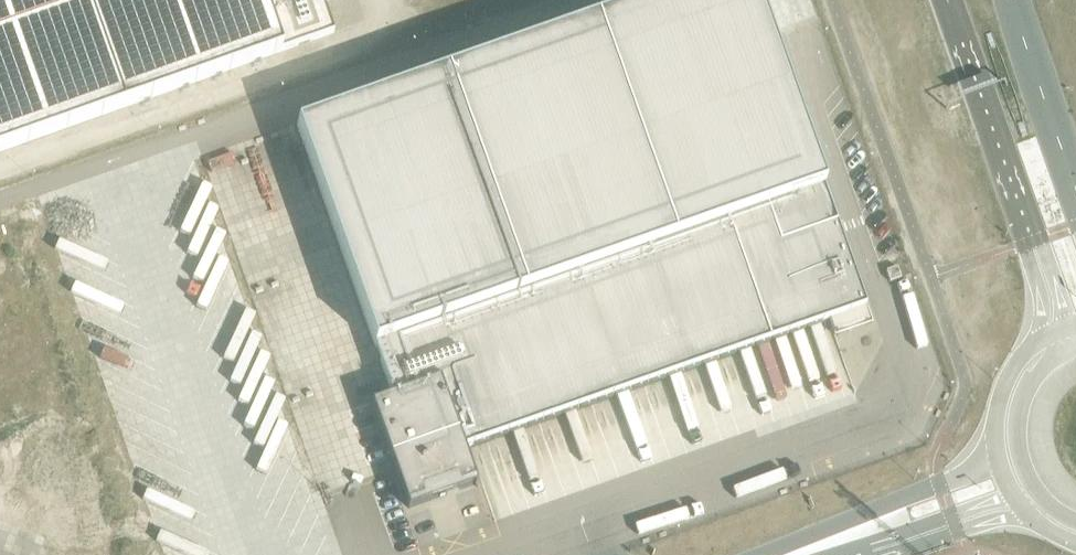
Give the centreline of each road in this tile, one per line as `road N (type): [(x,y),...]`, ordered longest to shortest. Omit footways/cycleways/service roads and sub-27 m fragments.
road 1 (tertiary): [(949,0),(1033,248)]
road 2 (tertiary): [(1075,189),(1012,0)]
road 3 (tertiary): [(1067,327),(1064,345),(1027,386),(1018,411),(1019,457),(1040,497)]
road 4 (unclassified): [(864,529),(925,539),(1031,518)]
road 5 (unclassified): [(864,529),(920,526),(1012,494)]
road 6 (unclassified): [(998,462),(906,497),(864,529)]
road 7 (tertiary): [(1036,341),(1002,392),(998,462)]

